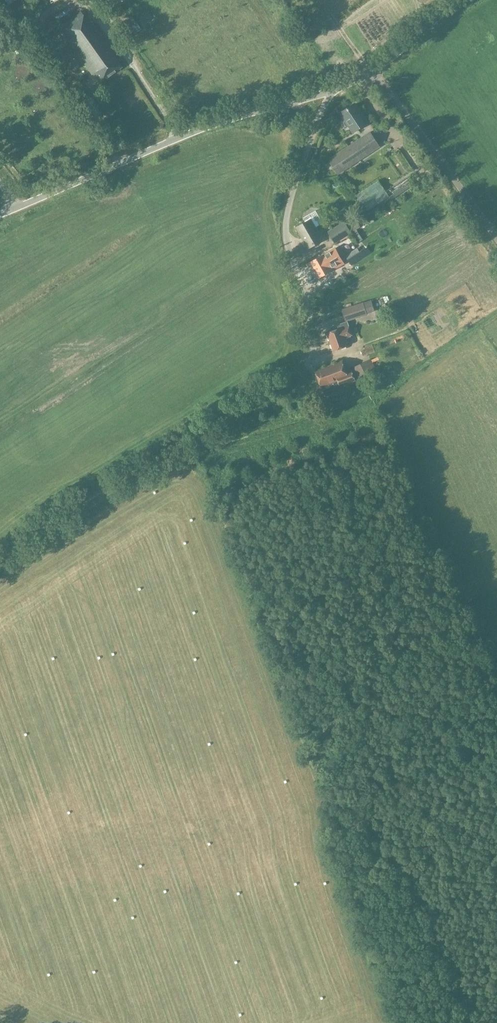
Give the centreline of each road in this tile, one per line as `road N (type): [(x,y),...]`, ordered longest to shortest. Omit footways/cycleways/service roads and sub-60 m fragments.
road 1 (track): [(188,466),(368,411),(496,323)]
road 2 (track): [(0,559),(290,384)]
road 3 (unclassified): [(0,215),(187,134),(288,103)]
road 4 (unclassified): [(310,364),(312,329),(285,229),(314,130)]
road 5 (unclassified): [(335,89),(371,72),(458,0)]

